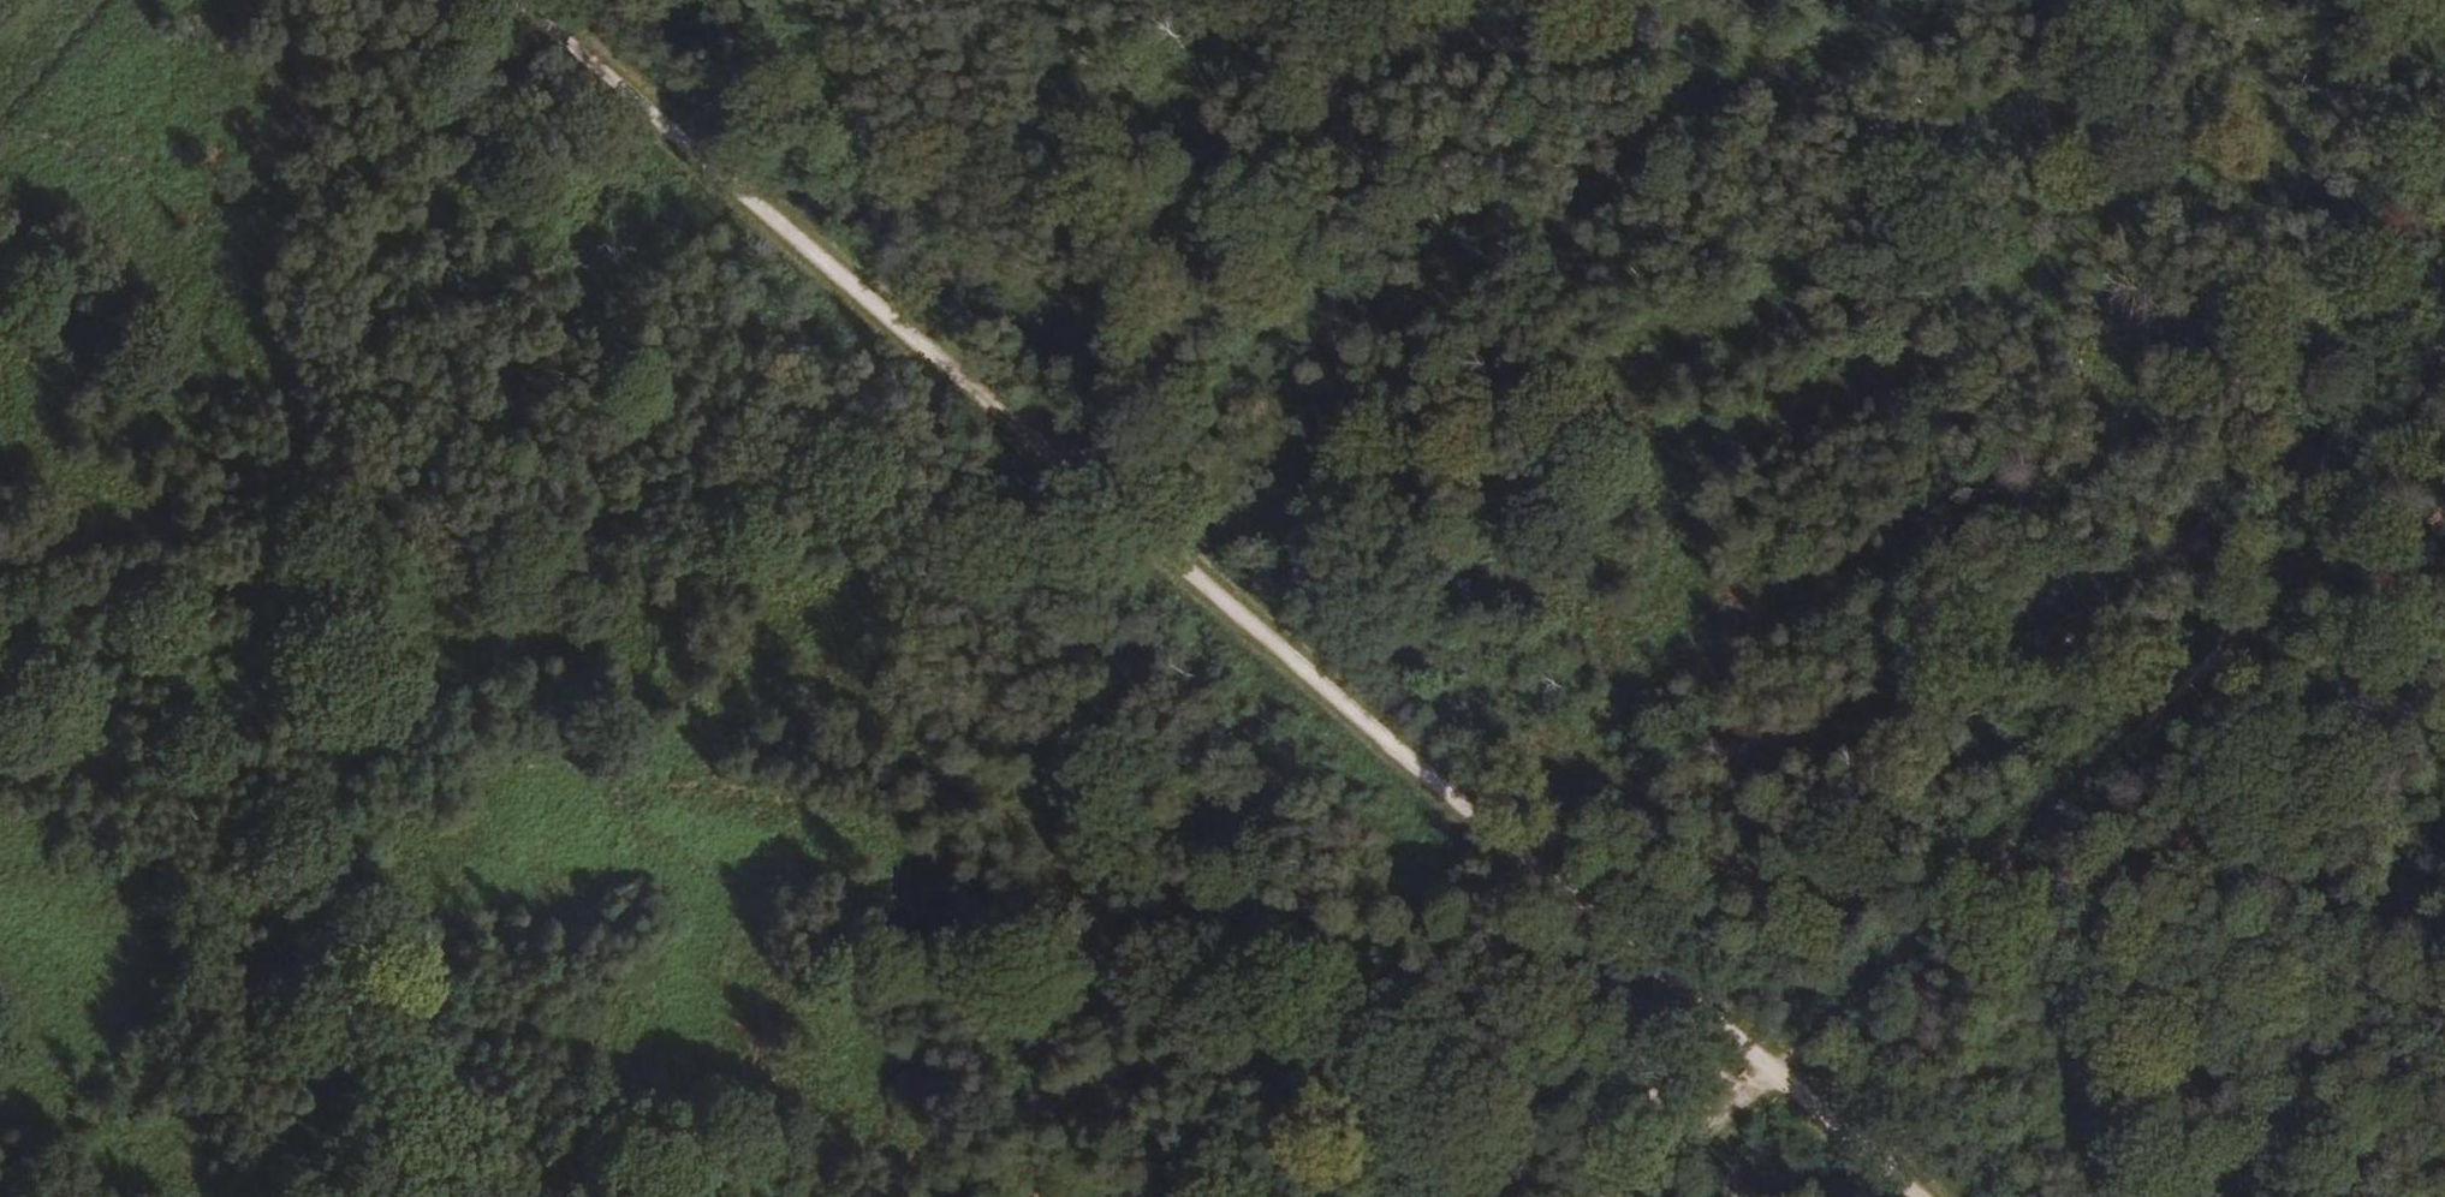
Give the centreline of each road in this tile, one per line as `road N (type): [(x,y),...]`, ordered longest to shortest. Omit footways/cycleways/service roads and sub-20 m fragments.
road 1 (track): [(506,0),(1907,1196)]

